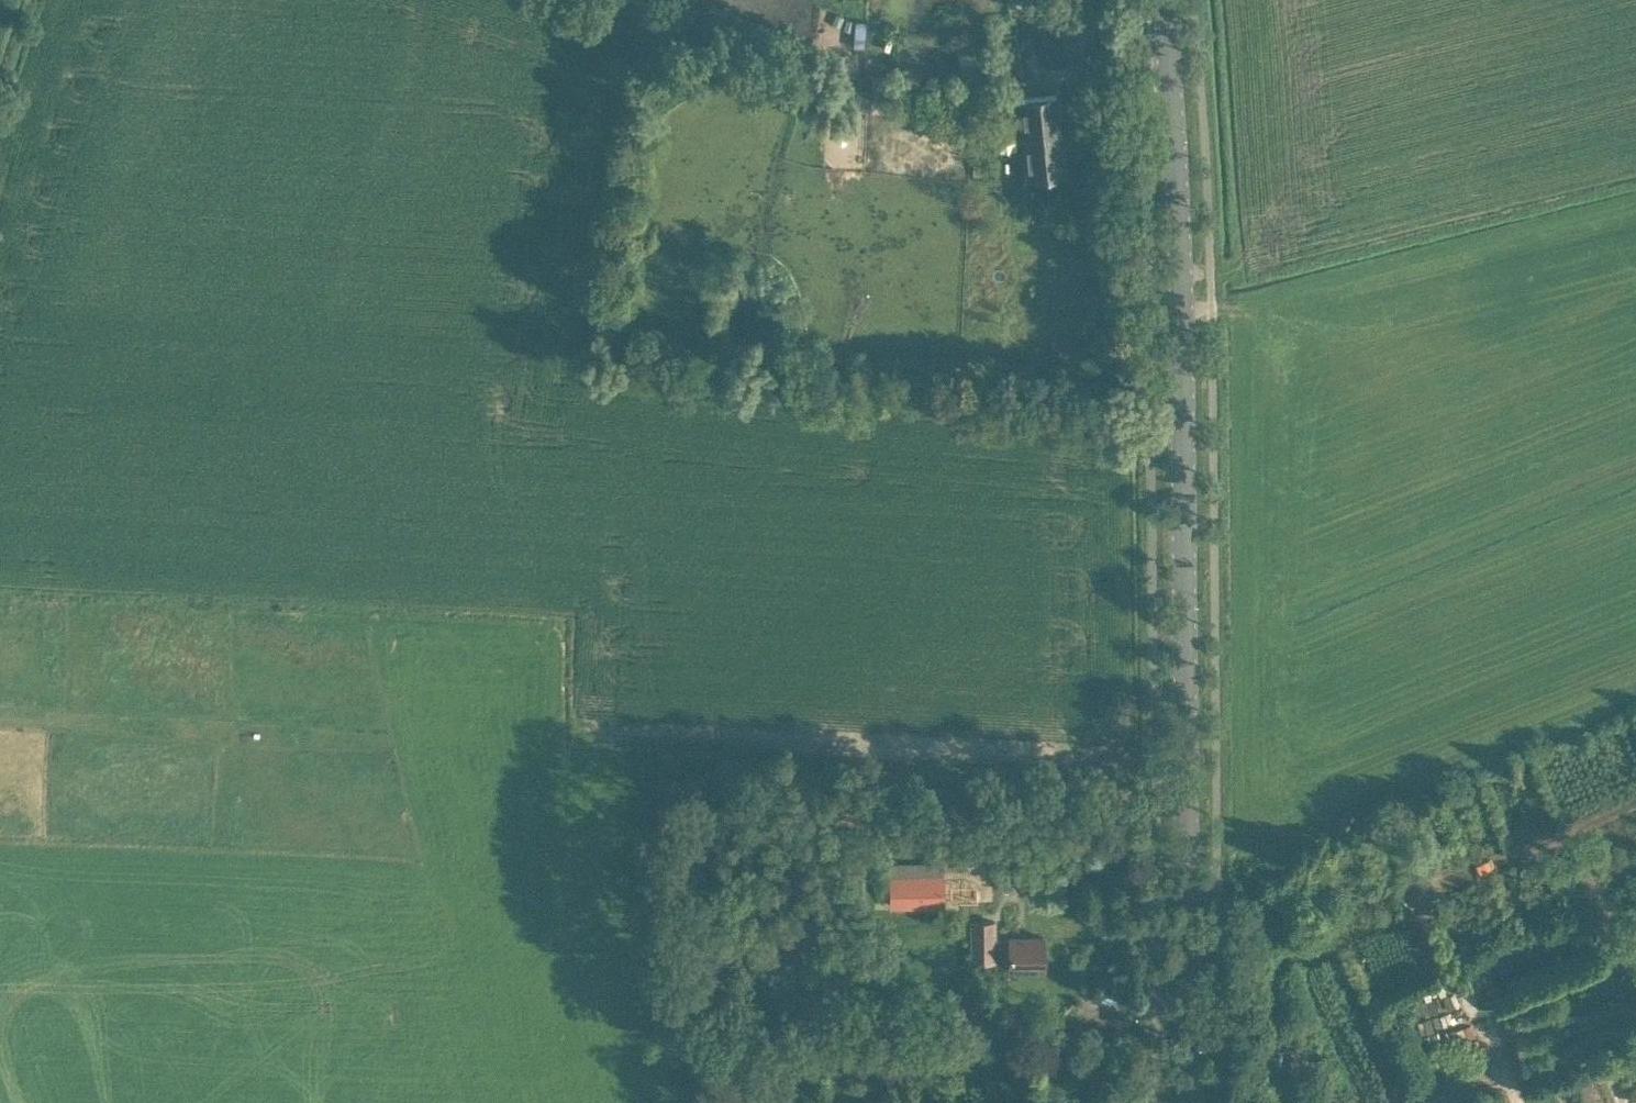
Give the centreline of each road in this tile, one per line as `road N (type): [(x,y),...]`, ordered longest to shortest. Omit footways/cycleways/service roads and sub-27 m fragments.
road 1 (secondary): [(1189,1102),(1181,293),(1163,0)]

